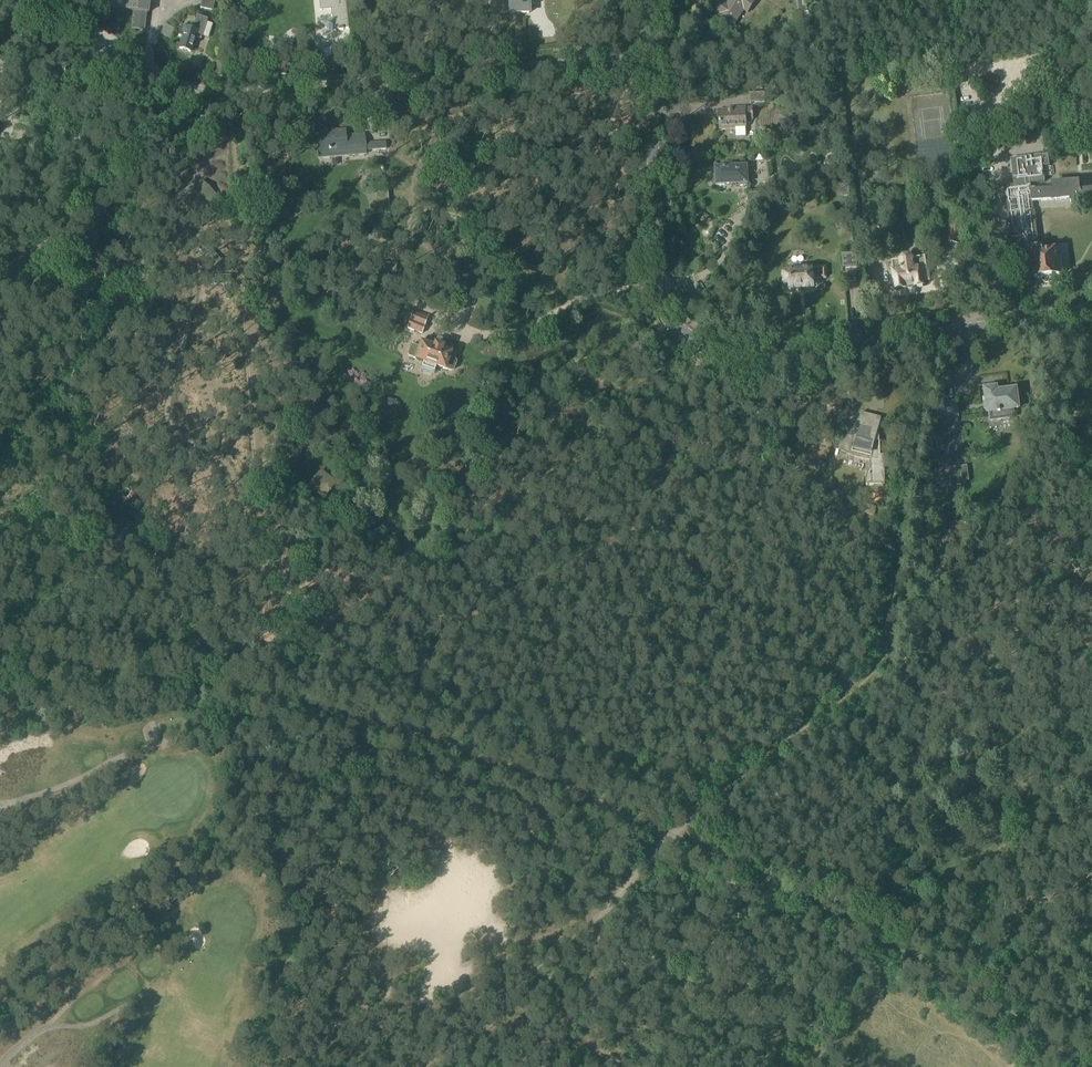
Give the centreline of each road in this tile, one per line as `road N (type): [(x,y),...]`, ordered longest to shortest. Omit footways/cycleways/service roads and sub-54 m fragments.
road 1 (tertiary): [(1091,319),(750,354),(695,342),(668,318),(659,277),(645,0)]
road 2 (track): [(660,288),(573,299),(552,293),(512,265),(479,227),(460,216),(412,213),(403,243),(407,270),(414,297),(438,322),(474,337),(531,329),(560,313)]
road 3 (track): [(426,1066),(479,1027),(598,916),(661,840),(675,836)]
road 4 (track): [(0,261),(37,248),(150,157),(152,69)]

